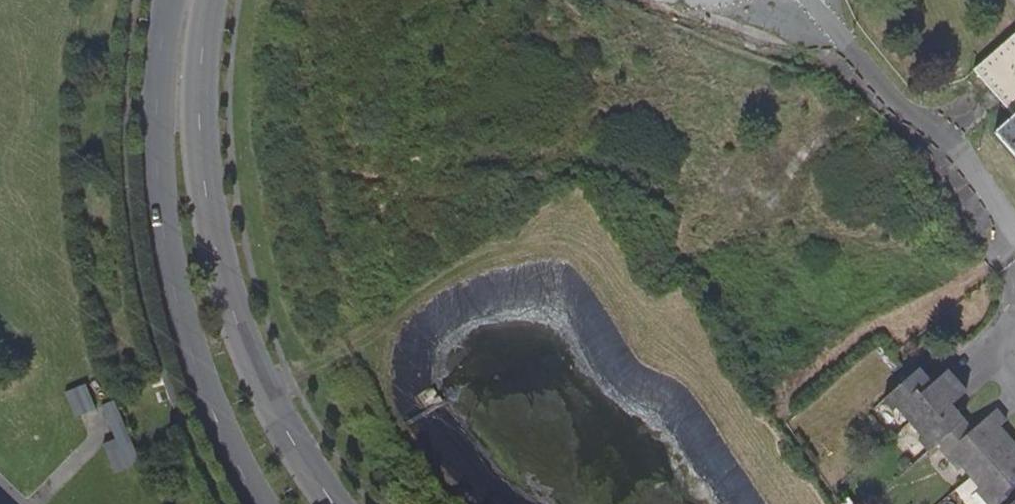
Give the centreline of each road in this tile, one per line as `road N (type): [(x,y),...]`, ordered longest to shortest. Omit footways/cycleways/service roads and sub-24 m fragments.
road 1 (unclassified): [(336,503),(259,379),(219,258),(201,138),(212,0)]
road 2 (unclassified): [(170,0),(158,61),(157,167),(171,265),(207,388),(262,503)]

